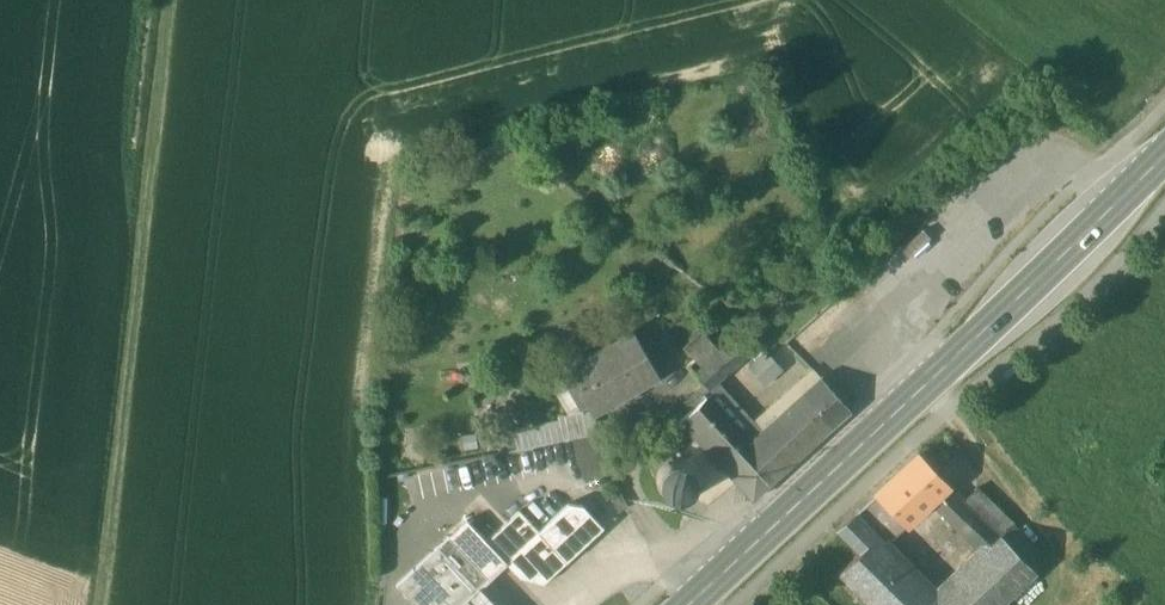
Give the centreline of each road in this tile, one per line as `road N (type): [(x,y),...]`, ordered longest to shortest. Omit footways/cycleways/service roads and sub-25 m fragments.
road 1 (primary): [(690,604),(1164,155)]
road 2 (track): [(169,0),(98,604)]

